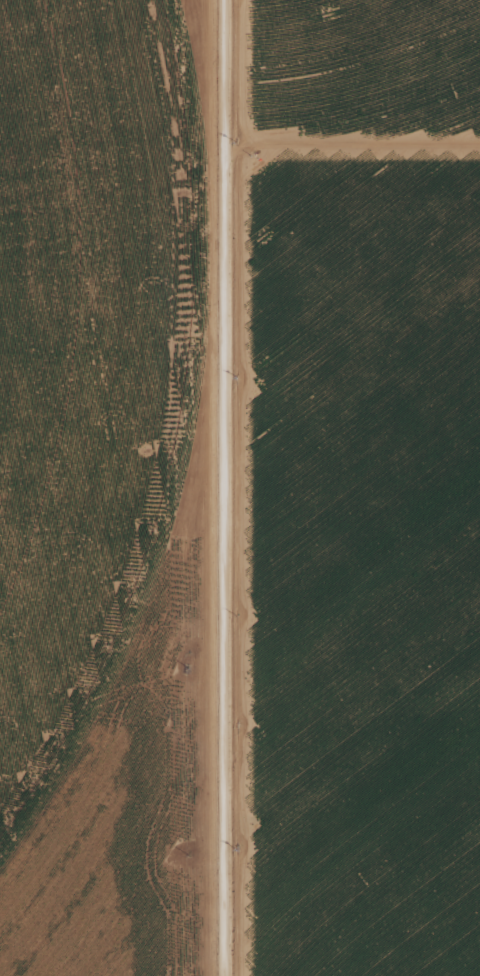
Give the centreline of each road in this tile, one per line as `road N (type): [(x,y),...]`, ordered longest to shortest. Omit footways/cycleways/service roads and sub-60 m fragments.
road 1 (residential): [(224,975),(221,0)]

